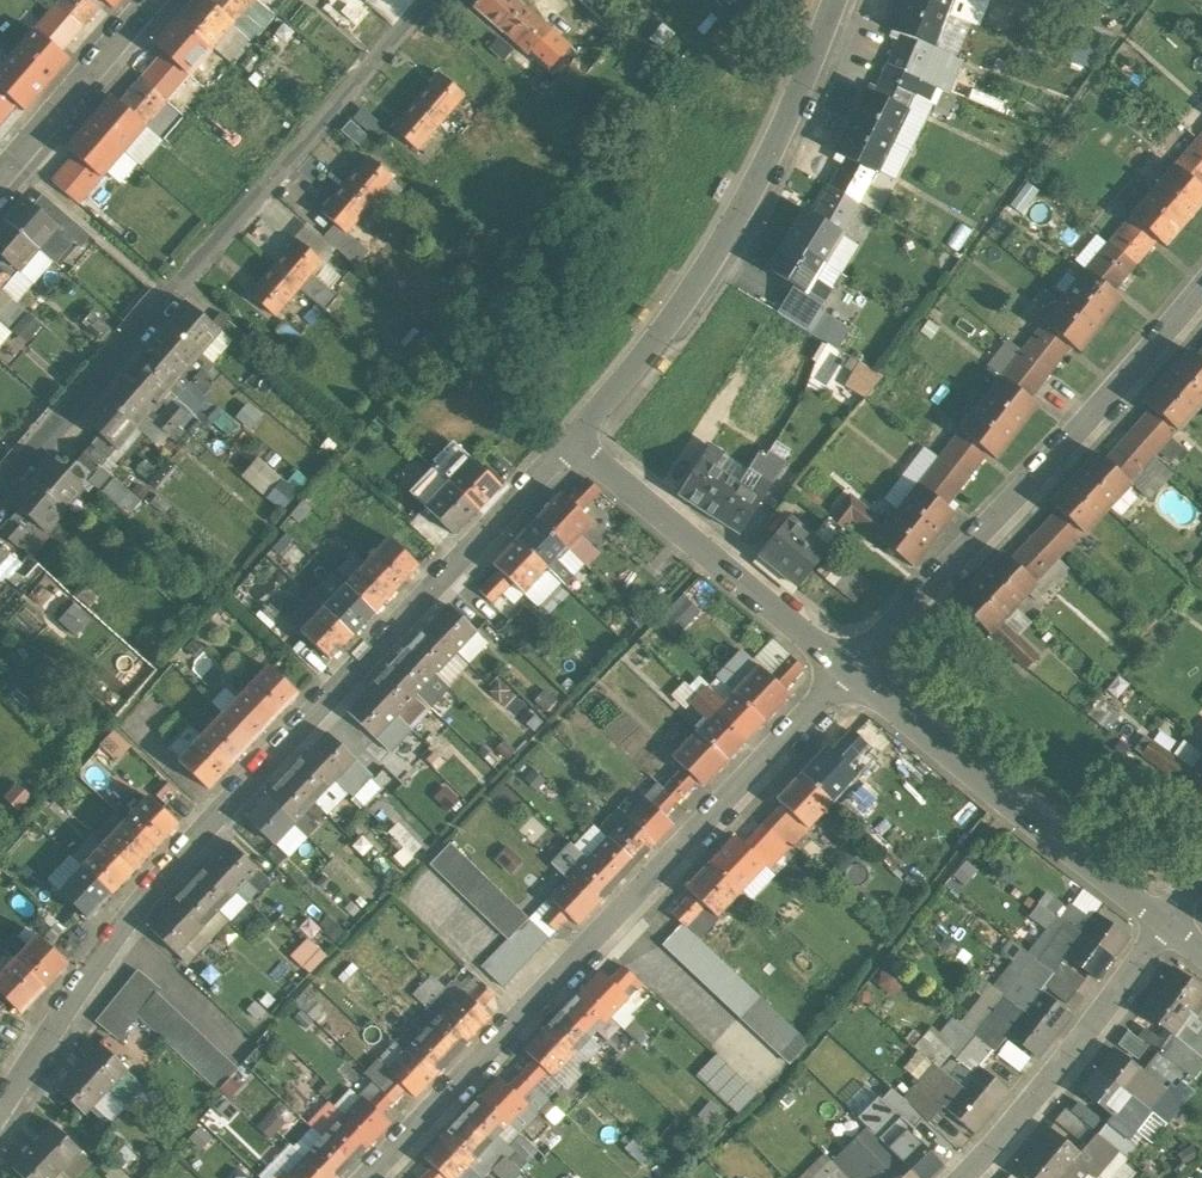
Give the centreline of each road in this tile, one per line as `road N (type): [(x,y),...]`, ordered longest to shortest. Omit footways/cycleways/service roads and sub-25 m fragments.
road 1 (residential): [(578,434),(107,936),(0,1106)]
road 2 (residential): [(856,669),(373,1177)]
road 3 (residential): [(0,490),(420,0)]
road 4 (residential): [(1201,286),(856,669)]
road 5 (residential): [(835,0),(791,122),(704,278),(578,434)]
road 6 (residential): [(856,669),(1003,800),(1167,923)]
road 7 (residential): [(578,434),(856,669)]
road 8 (residential): [(964,1177),(1091,1030),(1167,923)]
road 9 (residential): [(160,0),(0,188)]

